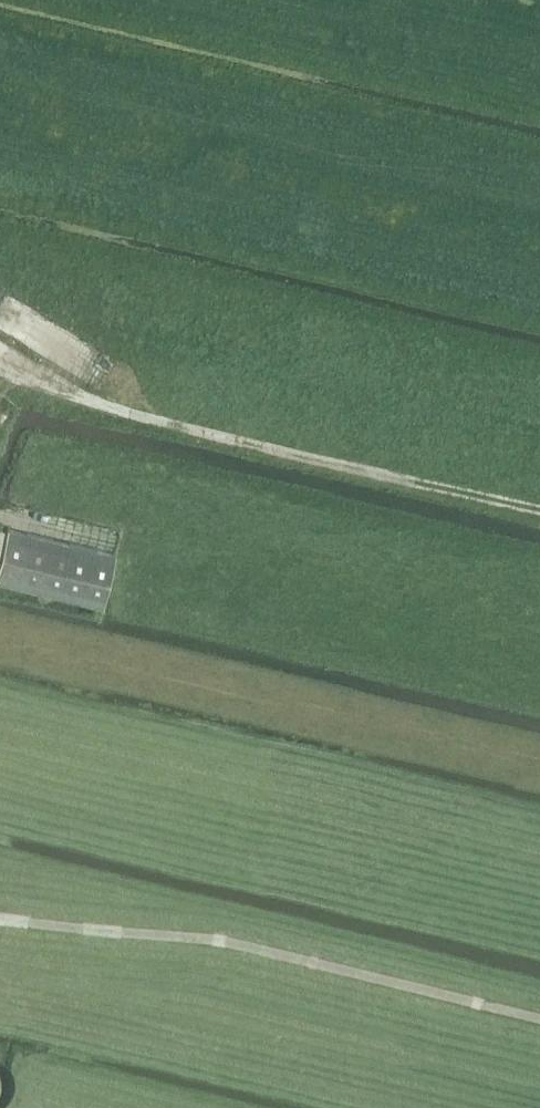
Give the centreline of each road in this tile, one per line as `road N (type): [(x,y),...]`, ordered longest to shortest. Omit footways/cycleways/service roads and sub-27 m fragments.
road 1 (track): [(0,350),(98,405),(539,509)]
road 2 (track): [(0,919),(233,943),(539,1020)]

